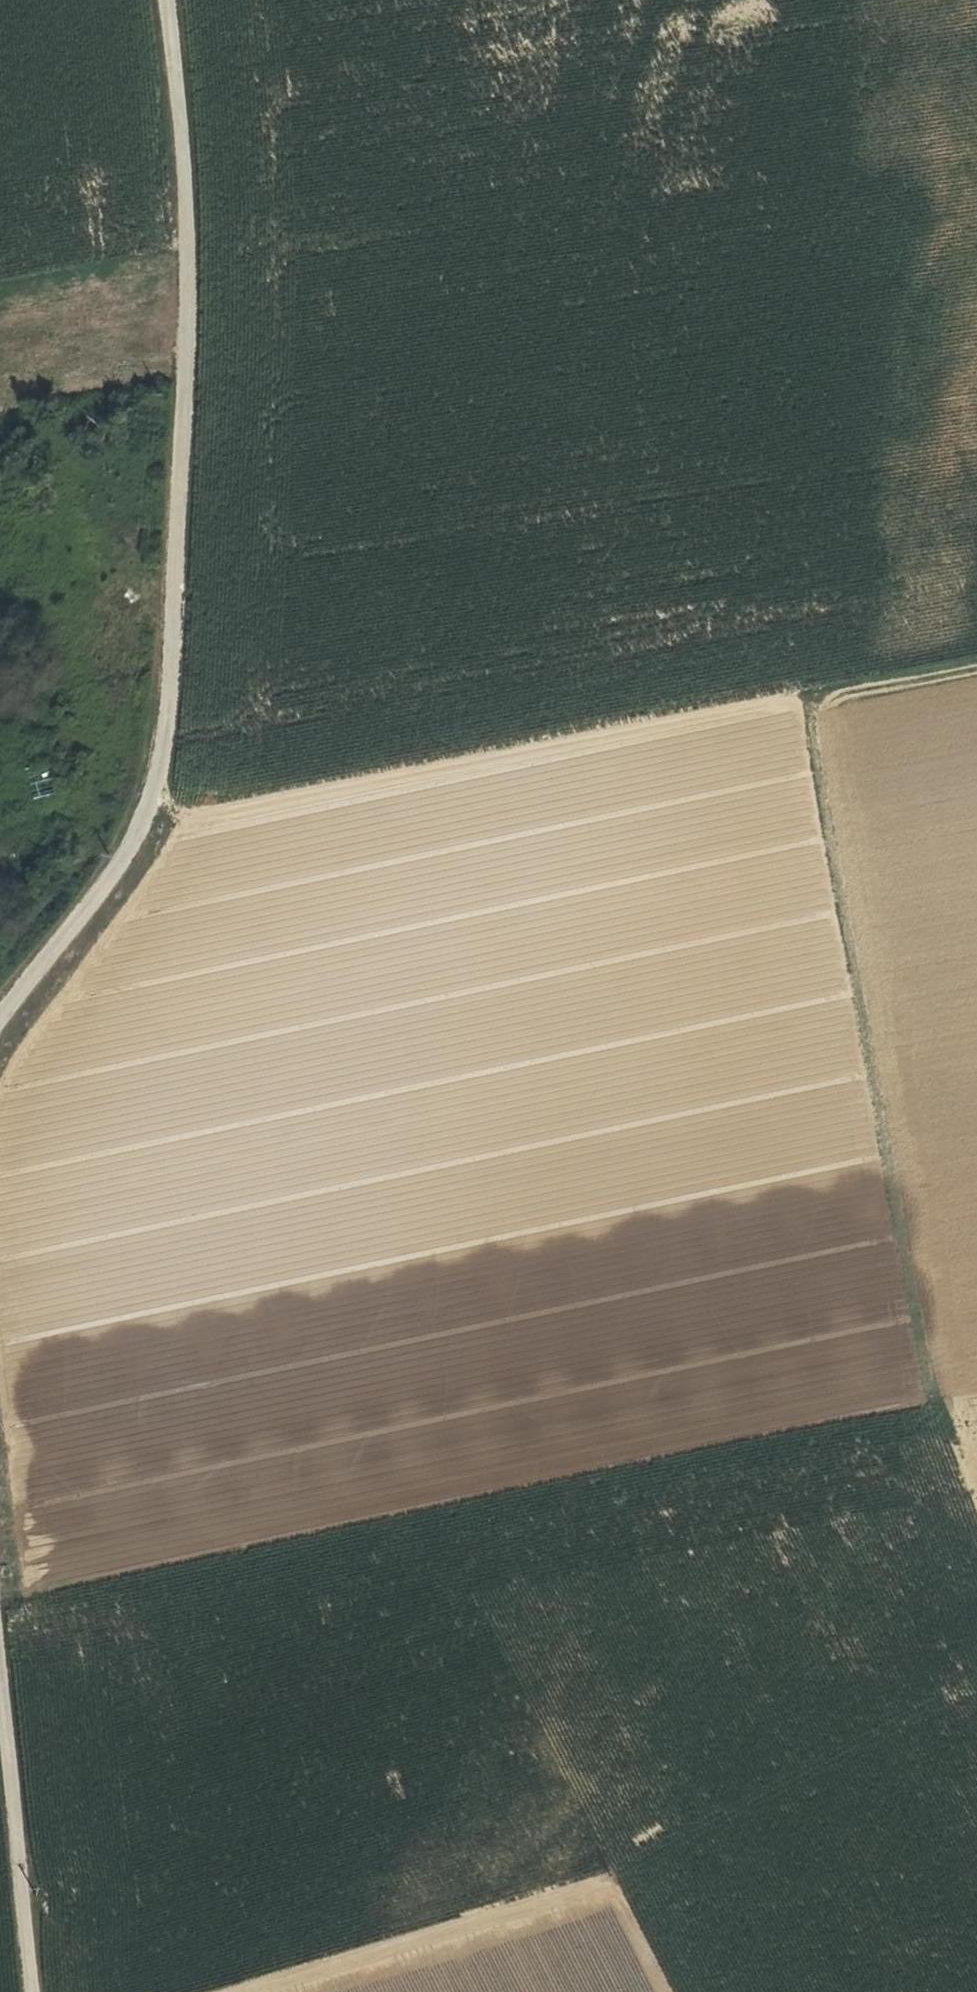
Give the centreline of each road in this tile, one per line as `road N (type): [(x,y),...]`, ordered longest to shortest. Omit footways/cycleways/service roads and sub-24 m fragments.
road 1 (residential): [(167,0),(189,220),(192,340),(155,794),(124,861),(0,1018)]
road 2 (residential): [(0,1639),(46,1991)]

